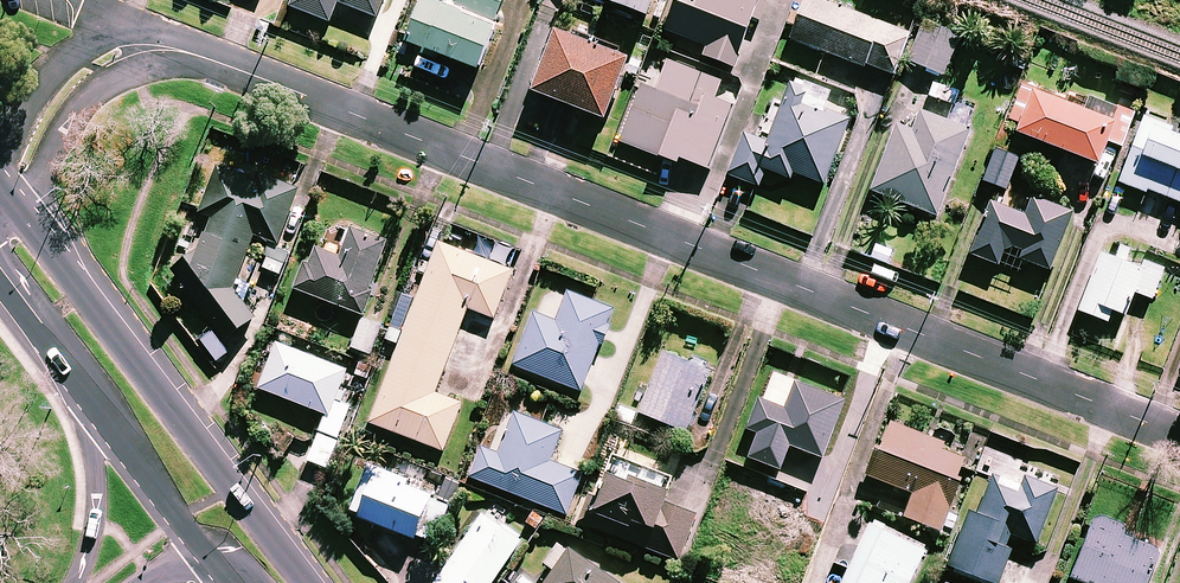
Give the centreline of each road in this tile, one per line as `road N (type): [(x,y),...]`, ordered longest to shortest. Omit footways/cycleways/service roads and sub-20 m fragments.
road 1 (residential): [(169,49),(1179,434)]
road 2 (secondary): [(18,214),(116,327),(305,582)]
road 3 (residential): [(0,156),(48,72),(87,41),(108,33),(169,49)]
road 4 (residential): [(169,49),(80,106),(36,198),(18,214)]
road 5 (secondary): [(74,582),(100,485),(89,384)]
road 6 (secondary): [(200,545),(89,384)]
road 7 (secondary): [(89,384),(0,268)]

